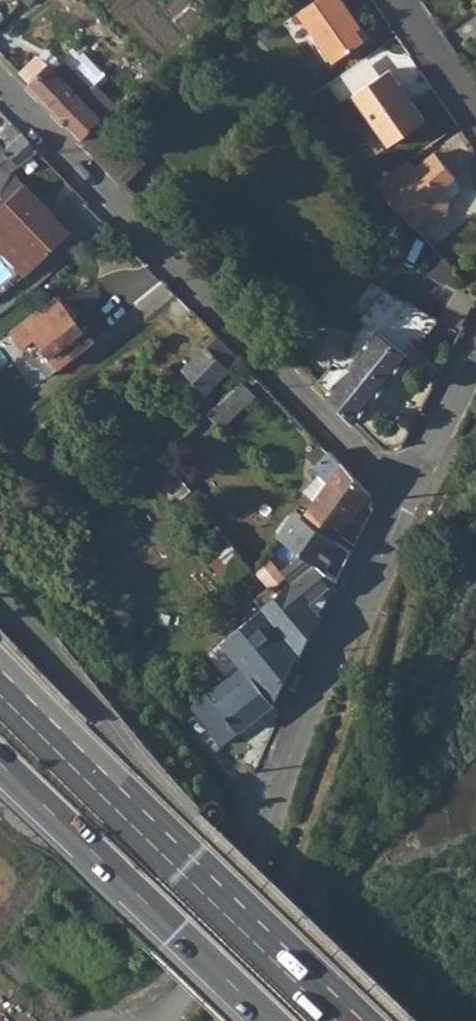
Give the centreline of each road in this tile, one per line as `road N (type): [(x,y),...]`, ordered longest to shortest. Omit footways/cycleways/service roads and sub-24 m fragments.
road 1 (residential): [(162,1020),(219,950),(260,860),(302,722),(410,487)]
road 2 (tertiary): [(410,487),(371,465),(0,82)]
road 3 (trunk): [(351,1020),(0,681)]
road 4 (trunk): [(0,761),(271,1020)]
road 5 (residential): [(390,0),(475,130)]
road 6 (tertiary): [(410,487),(475,351)]

